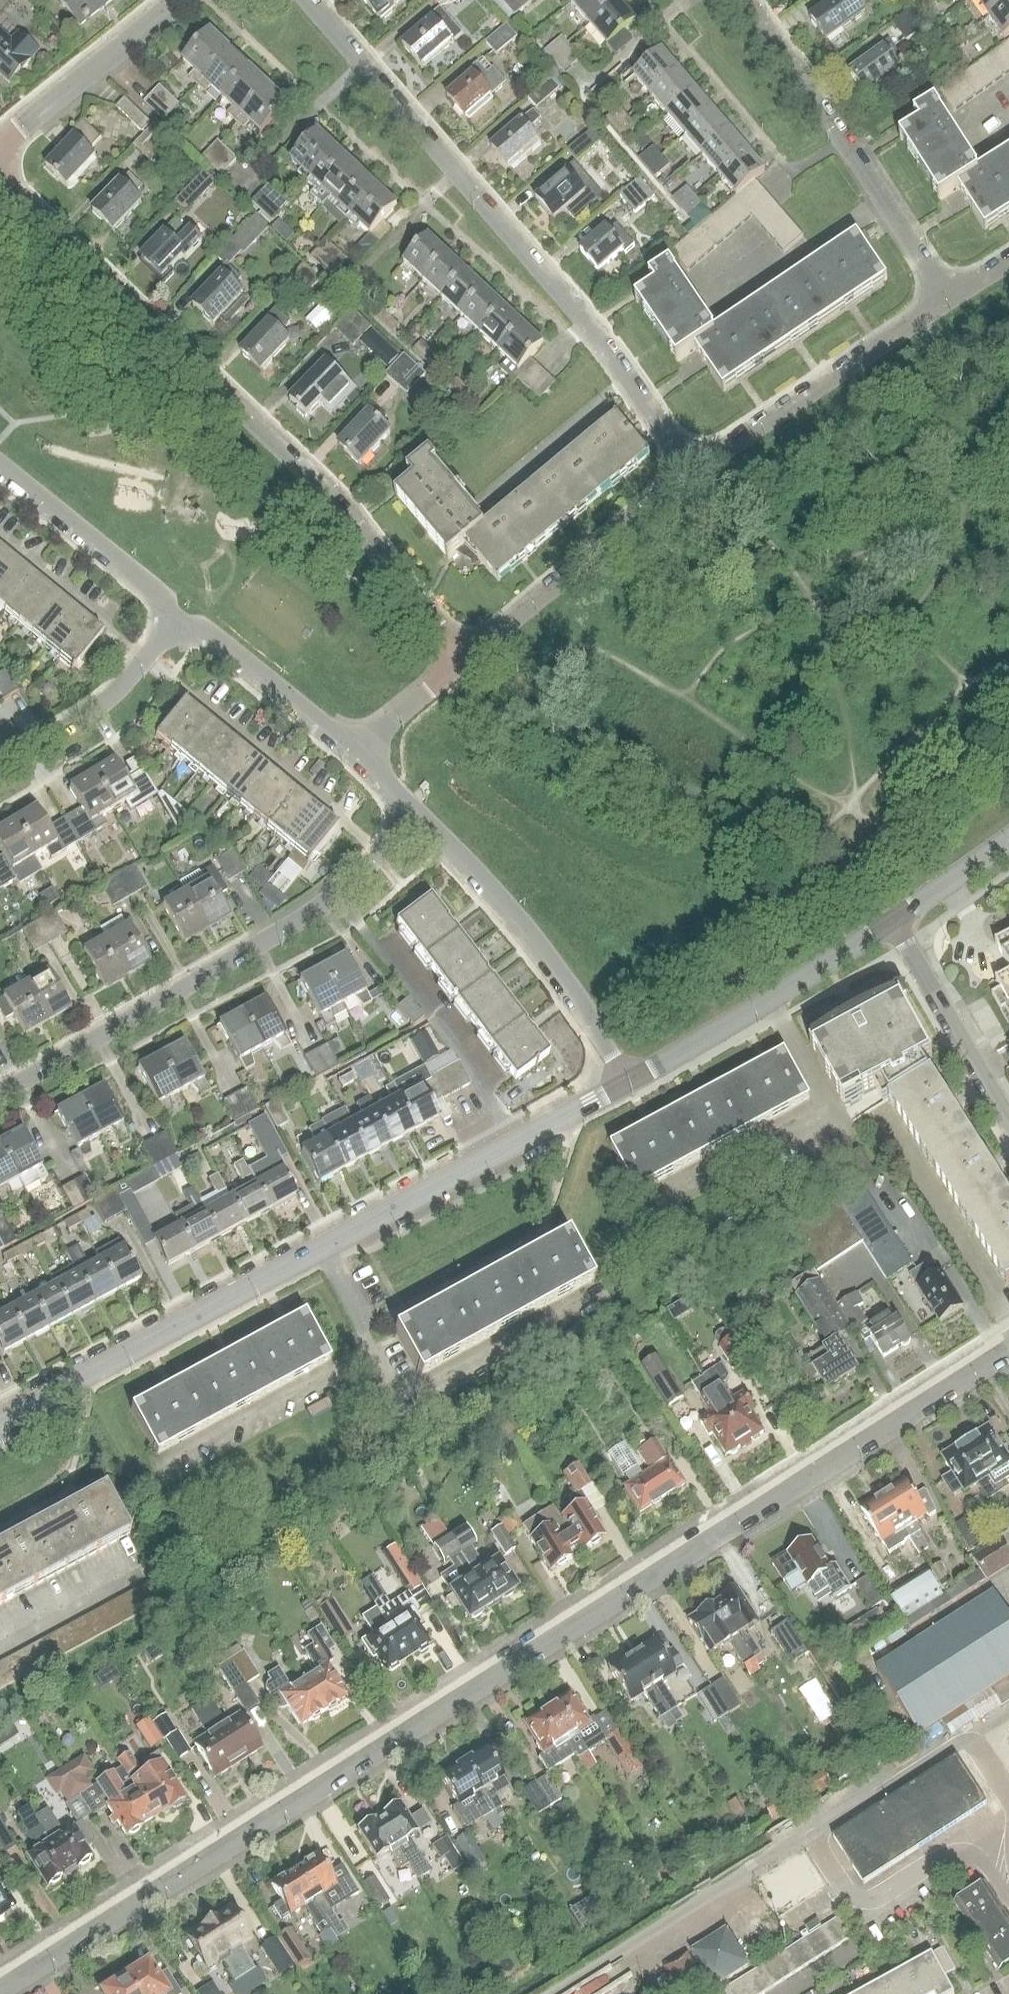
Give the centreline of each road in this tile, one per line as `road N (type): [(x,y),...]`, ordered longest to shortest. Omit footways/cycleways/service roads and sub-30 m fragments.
road 1 (residential): [(0,1985),(1008,1346)]
road 2 (tertiary): [(628,1080),(0,1422)]
road 3 (residential): [(465,656),(306,470),(0,188)]
road 4 (residential): [(696,465),(309,0)]
road 5 (residential): [(0,1097),(320,907),(417,818)]
road 6 (residential): [(948,298),(742,0)]
road 7 (residential): [(628,1080),(523,932),(417,818)]
road 8 (tertiary): [(892,922),(628,1080)]
road 9 (residential): [(696,465),(948,298)]
road 10 (residential): [(465,656),(696,465)]
road 11 (residential): [(0,773),(111,701),(179,616)]
road 12 (residential): [(0,145),(183,0)]
road 13 (residential): [(179,616),(0,469)]
road 14 (residential): [(1008,1119),(892,922)]
road 15 (residential): [(357,753),(179,616)]
road 16 (residential): [(357,753),(465,656)]
road 17 (tertiary): [(1008,840),(892,922)]

